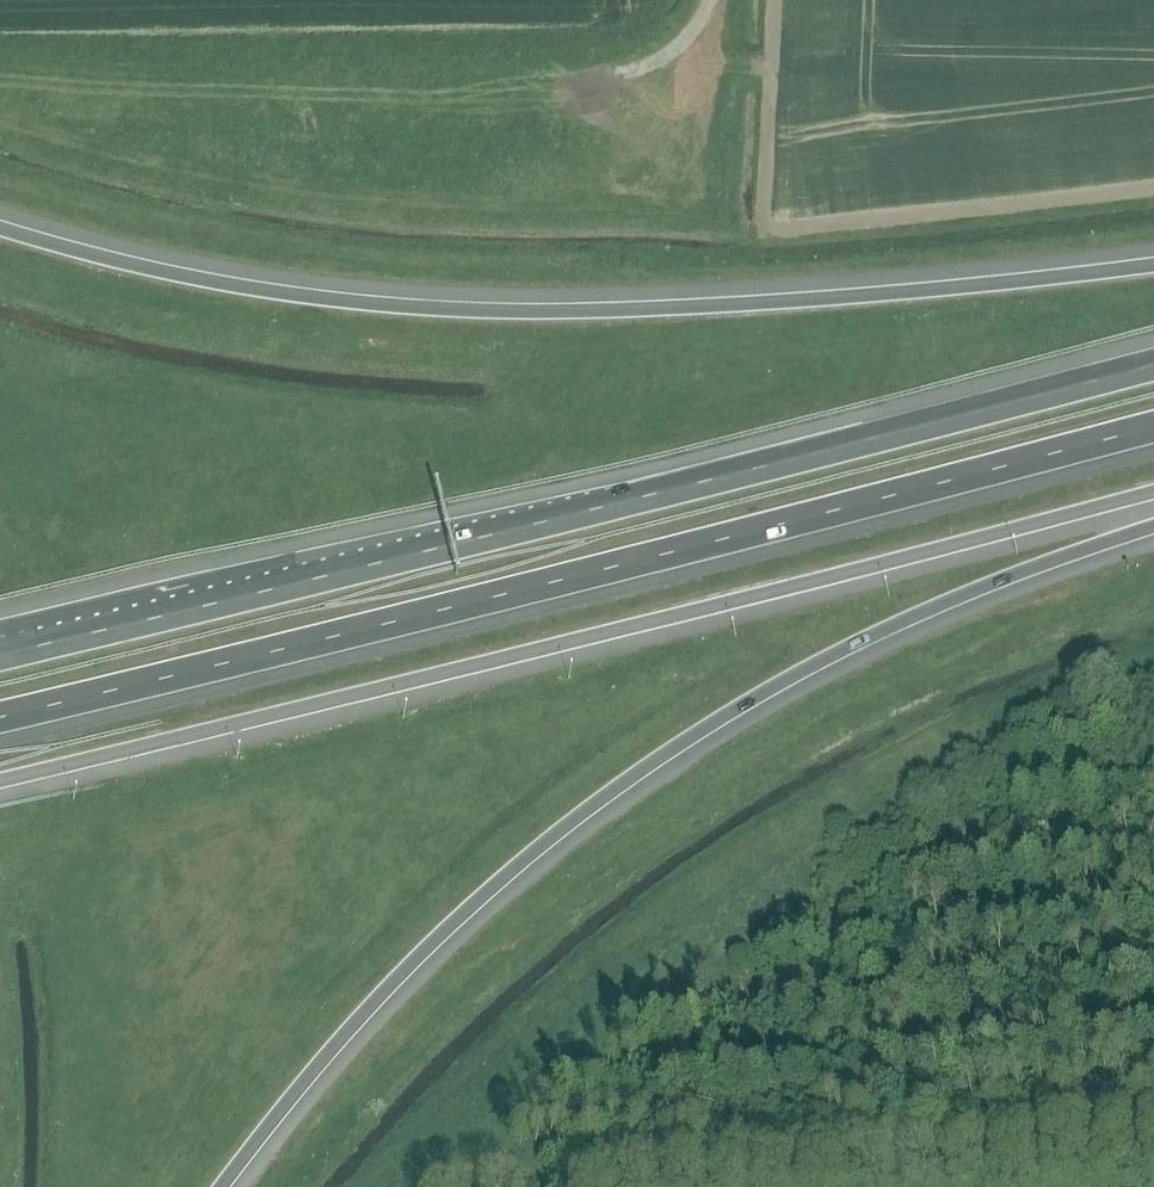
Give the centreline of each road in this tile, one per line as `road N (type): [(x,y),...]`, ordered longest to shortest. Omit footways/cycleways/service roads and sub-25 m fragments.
road 1 (motorway): [(0,781),(536,653),(1153,490)]
road 2 (motorway): [(0,716),(1153,430)]
road 3 (motorway): [(1153,369),(0,653)]
road 4 (motorway): [(1153,263),(781,299),(435,304),(276,292),(83,251),(0,223)]
road 5 (motorway): [(222,1186),(419,955),(514,868),(673,749),(827,654),(998,579),(1153,527)]
road 6 (unclassified): [(619,75),(682,42),(709,0)]

